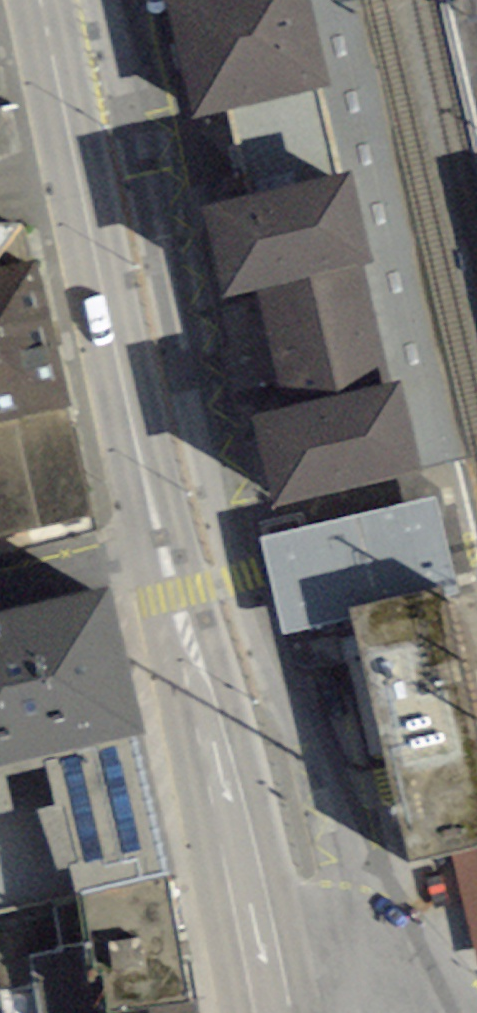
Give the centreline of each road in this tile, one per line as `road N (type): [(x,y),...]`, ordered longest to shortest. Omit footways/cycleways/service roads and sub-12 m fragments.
road 1 (primary): [(157,543),(41,0)]
road 2 (primary): [(270,1012),(157,543)]
road 3 (residential): [(157,543),(0,582)]

